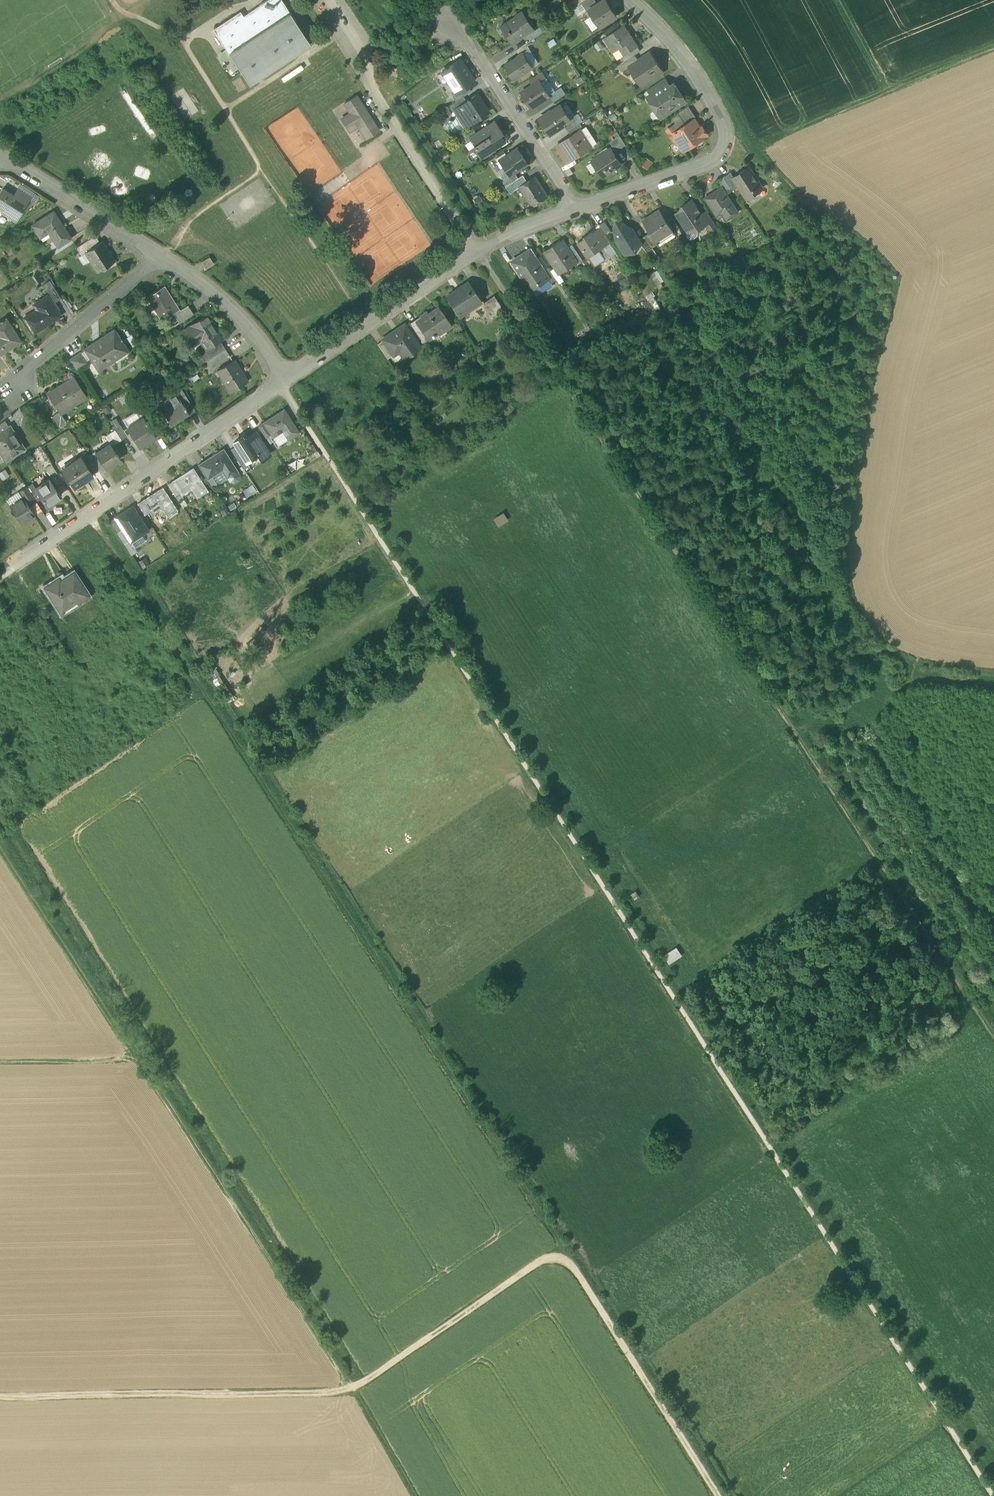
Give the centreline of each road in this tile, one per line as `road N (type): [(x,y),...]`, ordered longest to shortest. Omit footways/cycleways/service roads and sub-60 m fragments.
road 1 (track): [(993,1495),(283,384)]
road 2 (track): [(719,1495),(574,1269),(556,1256),(348,1391),(0,1396)]
road 3 (track): [(556,1256),(555,1238),(89,516)]
road 4 (track): [(480,252),(793,733)]
road 5 (residential): [(480,252),(522,227),(719,151),(724,125),(686,57),(628,0)]
road 6 (track): [(993,48),(757,146),(702,44),(660,0)]
road 7 (track): [(349,1390),(136,1062)]
road 8 (track): [(993,1035),(793,733)]
road 9 (residential): [(283,384),(21,564)]
road 10 (residential): [(480,252),(370,86),(368,60),(327,0)]
road 11 (track): [(0,845),(136,1062)]
road 12 (residential): [(480,252),(283,384)]
road 13 (track): [(793,733),(849,717),(877,693),(876,661),(836,595)]
road 14 (residential): [(160,262),(34,362),(18,387)]
road 15 (residential): [(2,161),(160,262)]
road 16 (residential): [(160,262),(213,297),(283,384)]
road 17 (track): [(0,1064),(136,1062)]
road 18 (track): [(353,1388),(413,1495)]

